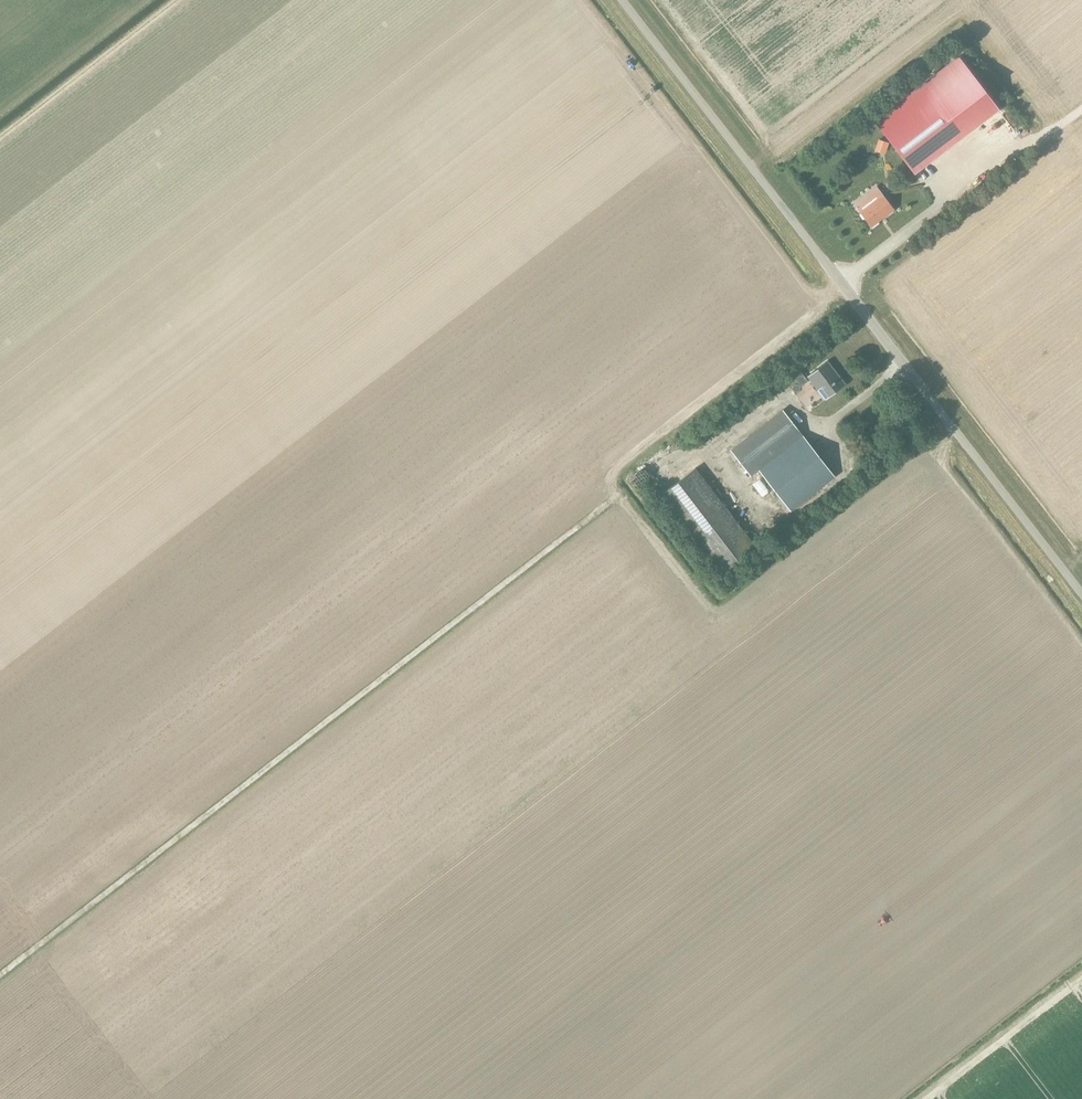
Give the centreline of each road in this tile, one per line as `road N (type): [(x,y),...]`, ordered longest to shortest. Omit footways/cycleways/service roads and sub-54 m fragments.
road 1 (unclassified): [(1081,614),(613,0)]

